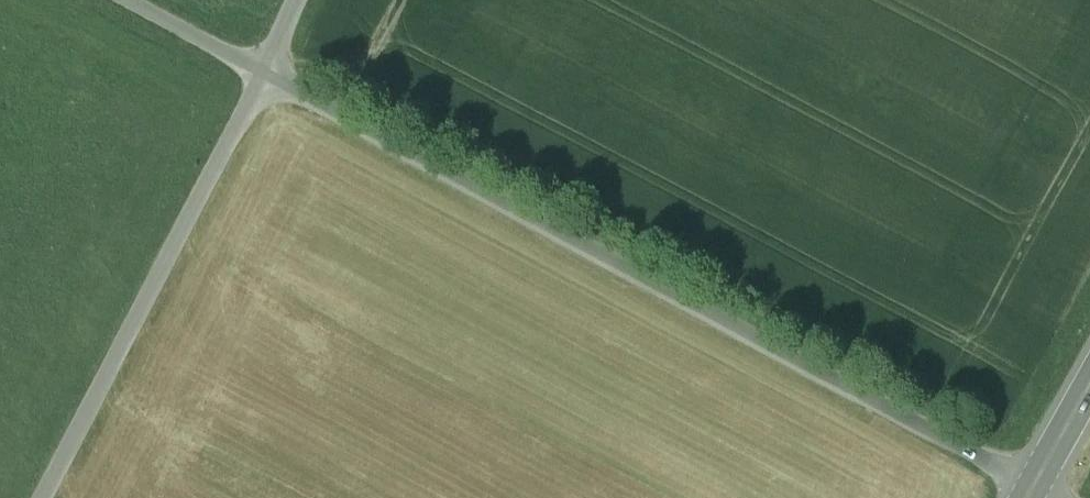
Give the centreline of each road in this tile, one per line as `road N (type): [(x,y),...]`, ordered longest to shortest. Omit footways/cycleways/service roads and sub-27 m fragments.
road 1 (unclassified): [(254,64),(1038,483)]
road 2 (unclassified): [(254,64),(39,497)]
road 3 (unclassified): [(254,64),(135,0)]

